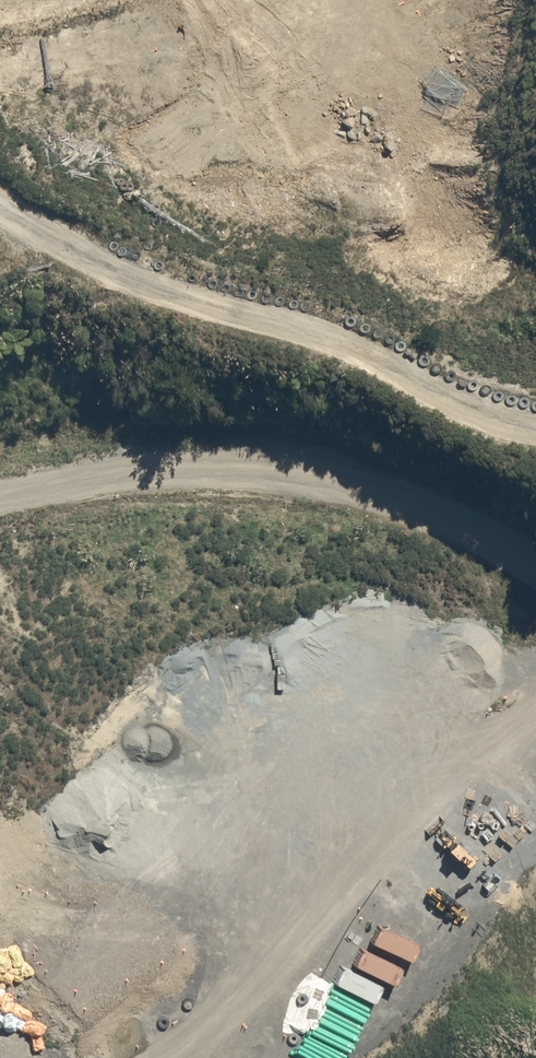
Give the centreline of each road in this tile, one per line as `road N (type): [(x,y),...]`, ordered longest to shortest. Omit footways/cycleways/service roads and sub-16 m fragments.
road 1 (track): [(0,203),(138,281),(360,346),(535,421)]
road 2 (track): [(0,498),(110,479),(324,477),(535,564)]
road 3 (track): [(535,803),(479,851),(183,979),(88,1057)]

